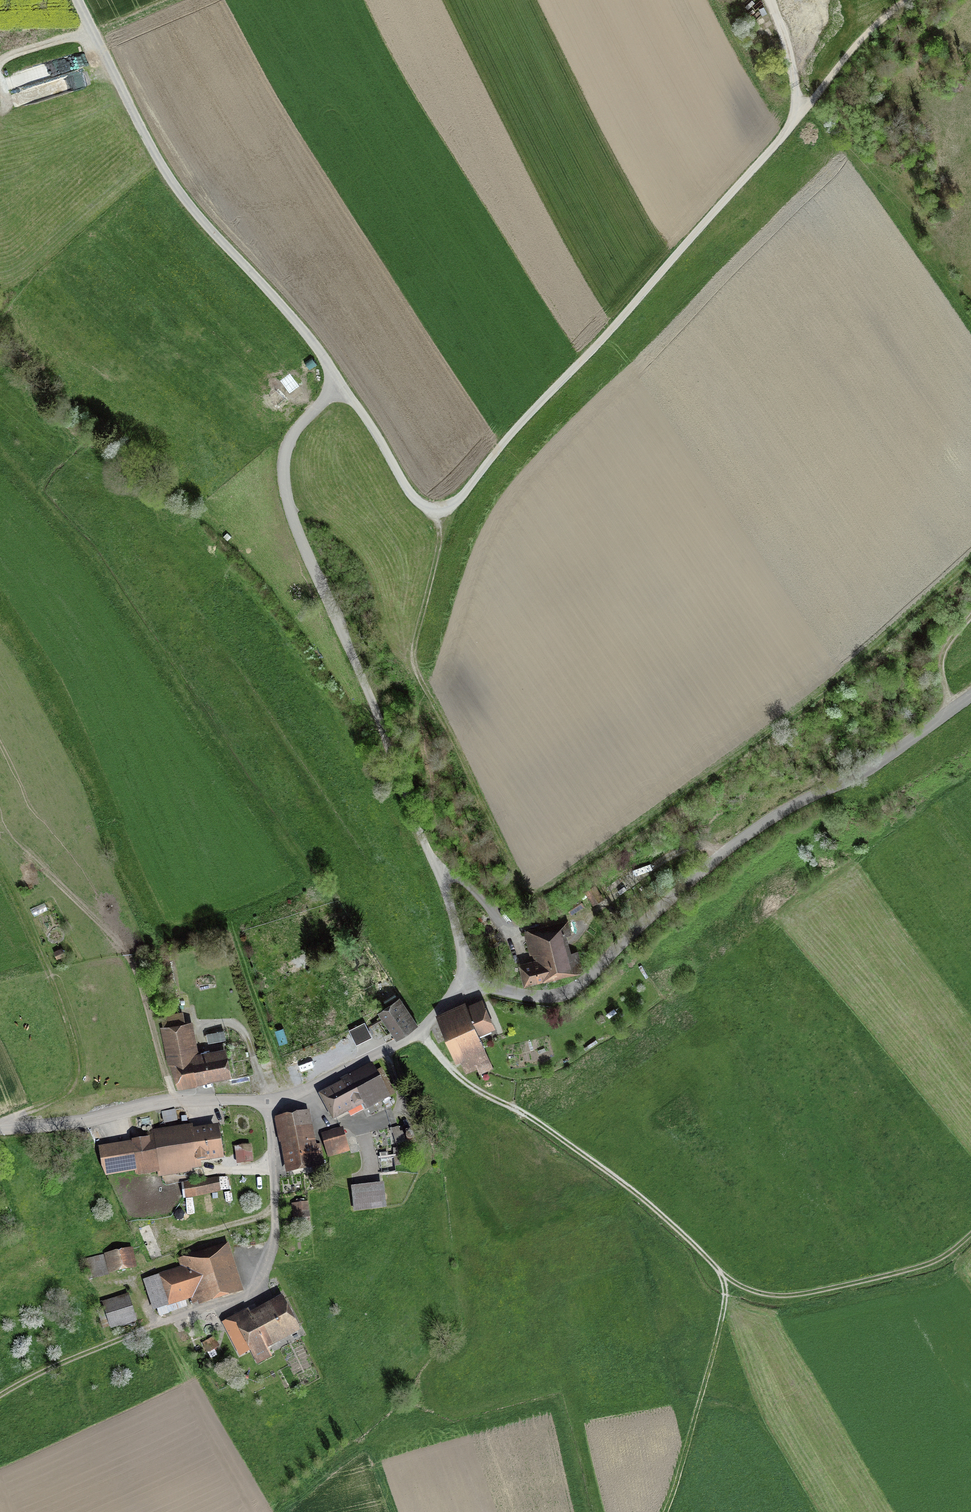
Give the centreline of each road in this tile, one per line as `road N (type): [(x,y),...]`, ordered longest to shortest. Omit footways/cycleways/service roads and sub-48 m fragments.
road 1 (track): [(440,508),(440,548),(414,637),(418,671),(521,891),(545,898),(738,755),(970,559)]
road 2 (unclassified): [(339,384),(419,503),(440,508),(461,498),(805,106)]
road 3 (track): [(420,1033),(458,1077),(570,1143),(747,1289),(793,1296),(840,1286),(920,1267),(970,1234)]
road 4 (unclassified): [(470,982),(437,870),(290,513),(284,455),(339,384)]
road 5 (unclassified): [(470,982),(530,998),(578,988),(745,835),(868,769),(970,697)]
road 6 (unclassified): [(339,384),(312,342),(158,163),(76,0)]
road 7 (track): [(0,833),(121,946),(174,1102)]
road 8 (track): [(0,1124),(64,1098),(77,1061),(43,959),(0,878)]
road 9 (residential): [(266,1101),(275,1236),(260,1284),(247,1297),(154,1325)]
road 10 (unclassified): [(0,1129),(174,1102),(266,1101)]
road 11 (track): [(720,1273),(724,1299),(701,1418),(665,1511)]
road 12 (unclassified): [(266,1101),(308,1092),(420,1033),(470,982)]
road 13 (track): [(290,1098),(230,925)]
road 14 (track): [(154,1325),(0,1394)]
road 15 (track): [(805,106),(860,42),(913,0)]

